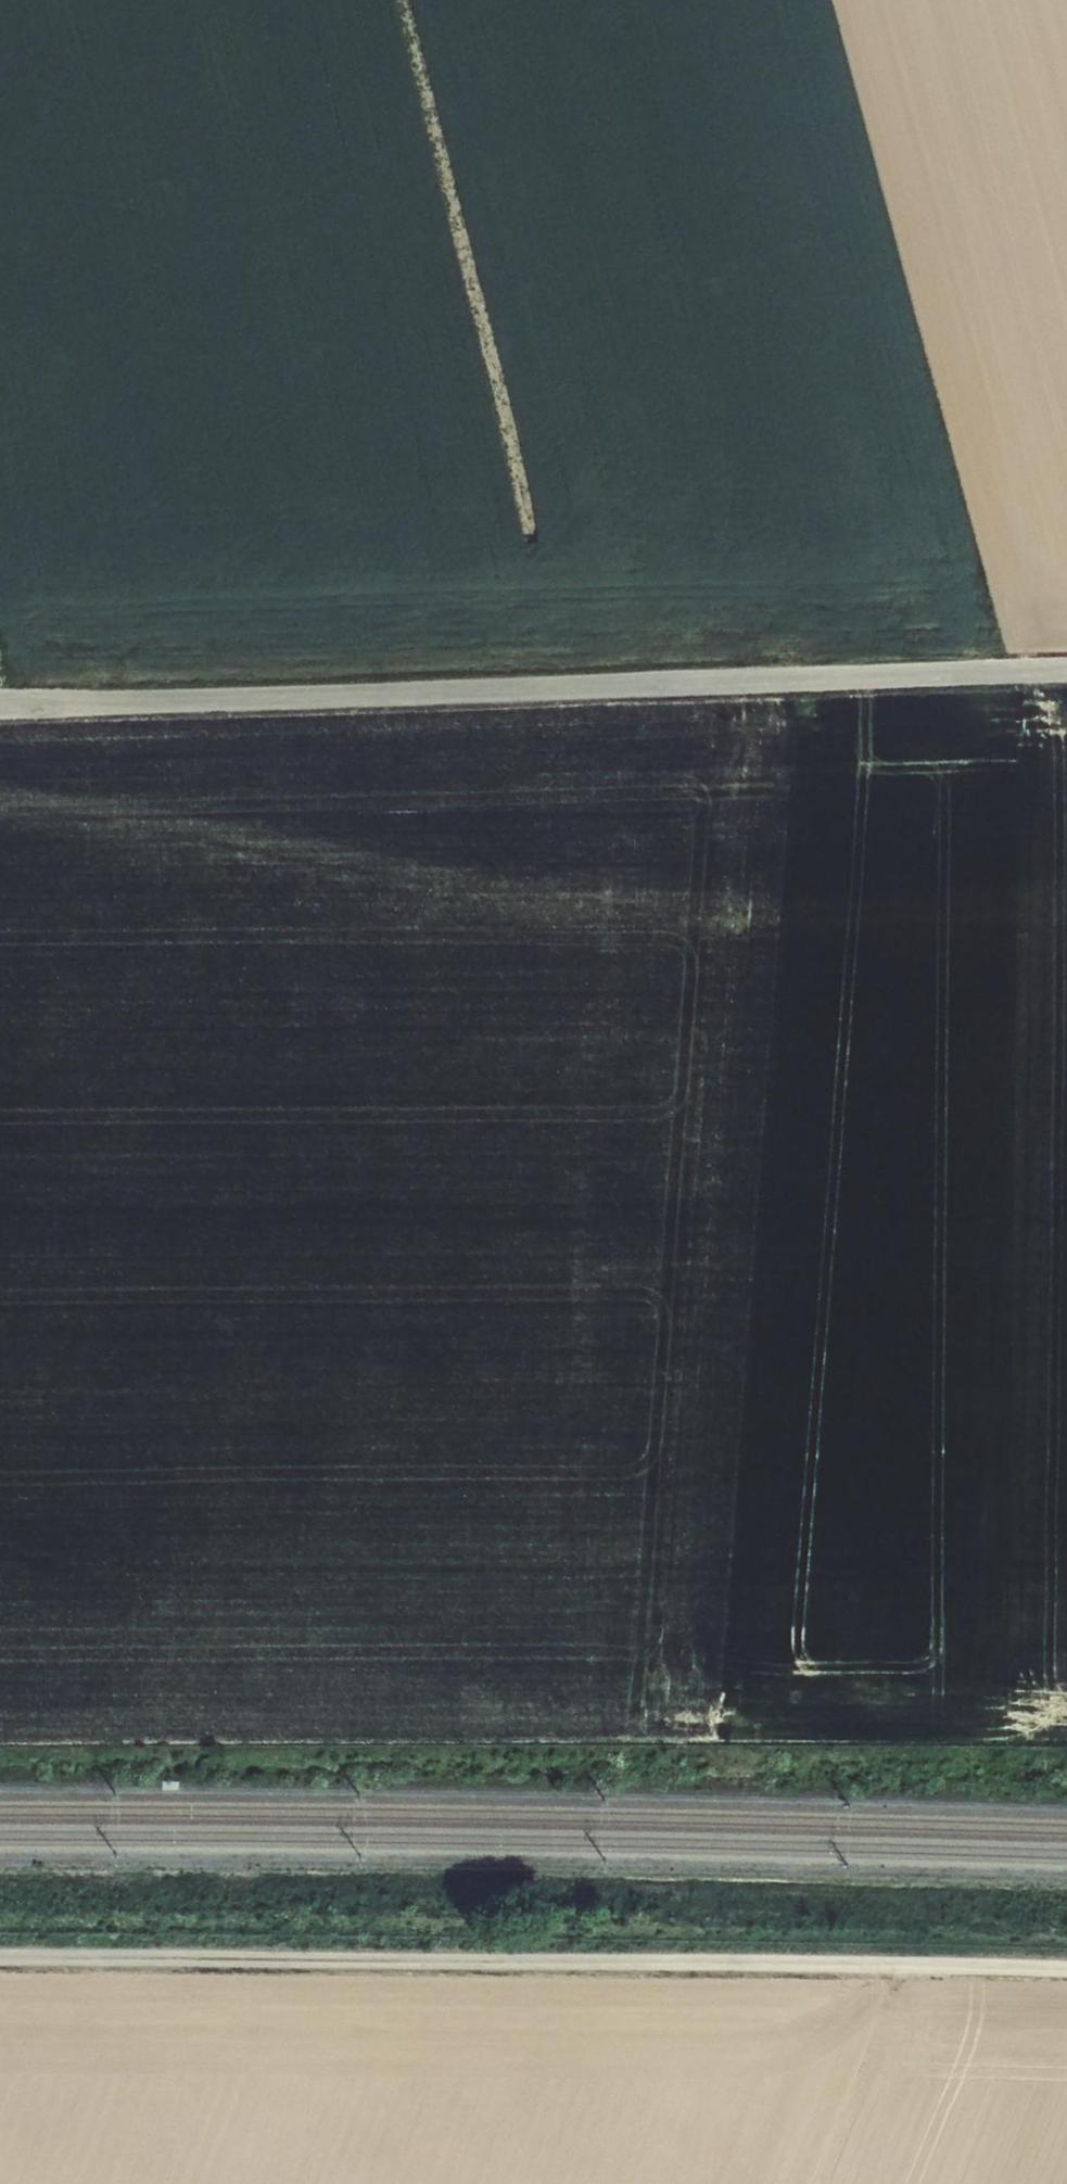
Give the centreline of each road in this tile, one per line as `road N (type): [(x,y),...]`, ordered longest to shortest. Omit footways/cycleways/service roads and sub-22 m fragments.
road 1 (track): [(0,705),(1066,672)]
road 2 (track): [(1066,1970),(0,1958)]

